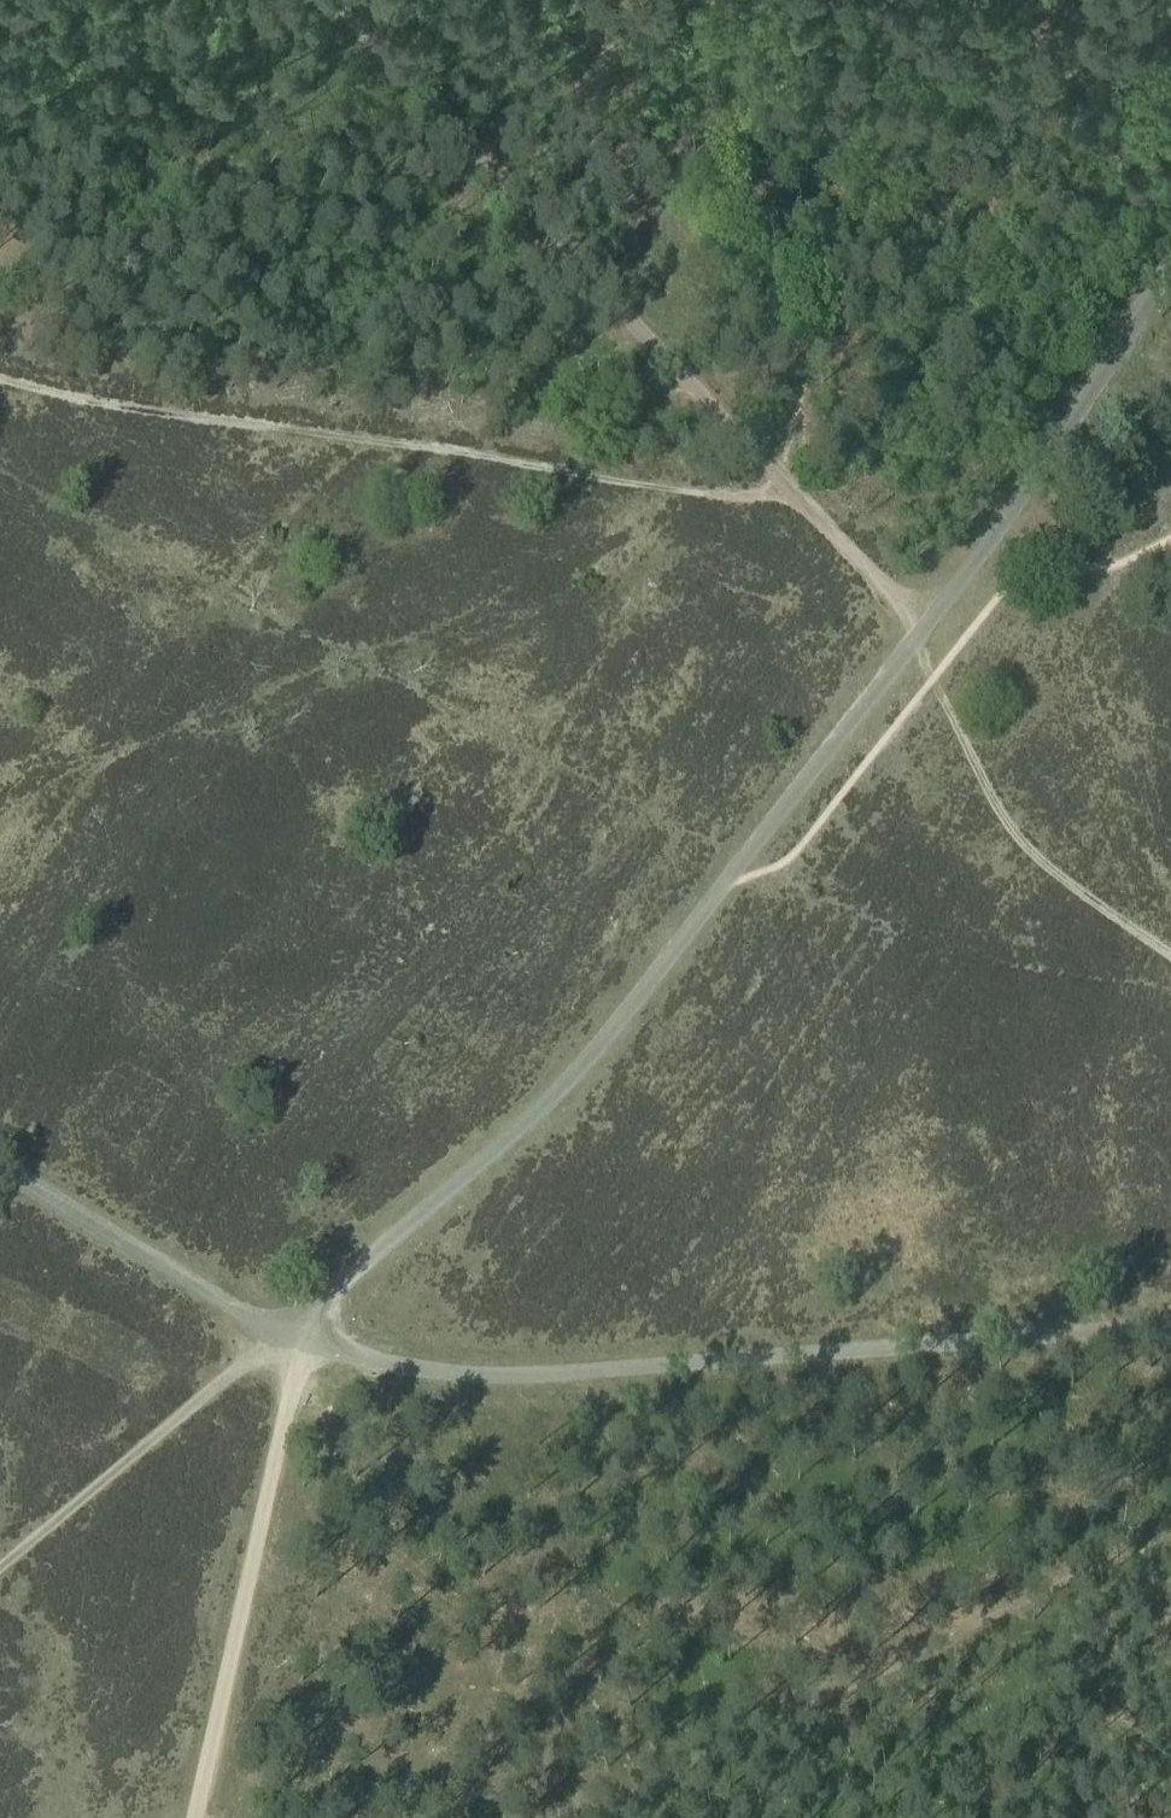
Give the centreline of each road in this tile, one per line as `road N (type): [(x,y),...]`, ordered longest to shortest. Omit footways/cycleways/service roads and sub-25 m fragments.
road 1 (track): [(1170,1326),(490,1376),(384,1364),(289,1332)]
road 2 (track): [(781,484),(764,494),(716,494),(182,416),(0,377)]
road 3 (track): [(324,0),(781,484)]
road 4 (track): [(289,1332),(552,1098),(733,873)]
road 5 (track): [(191,1817),(288,1396),(289,1332)]
road 6 (track): [(915,637),(1016,504),(1170,257)]
road 7 (track): [(289,1332),(0,1569)]
road 8 (track): [(289,1332),(233,1309),(0,1170)]
road 9 (track): [(733,873),(915,637)]
road 10 (track): [(915,637),(878,581),(781,484)]

